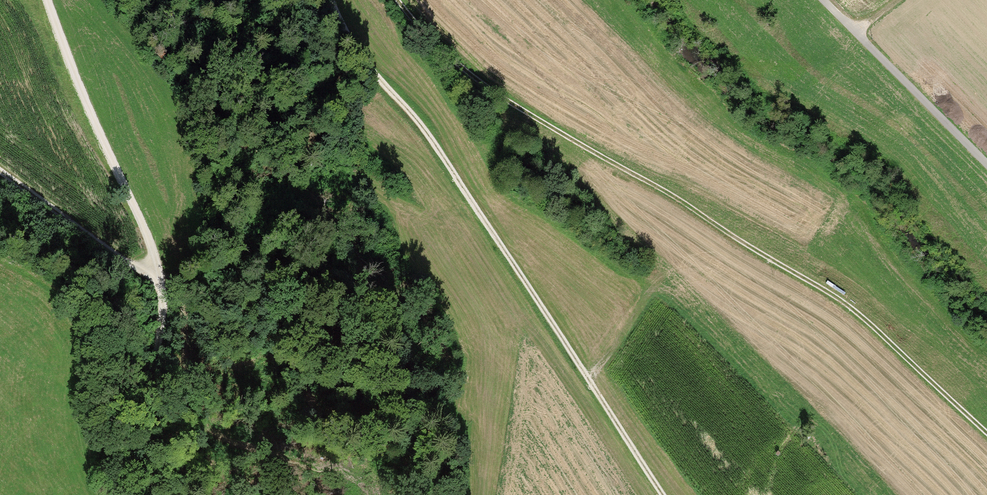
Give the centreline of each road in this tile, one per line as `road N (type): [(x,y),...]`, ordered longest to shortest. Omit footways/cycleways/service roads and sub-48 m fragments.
road 1 (track): [(399,0),(438,50),(492,92),(839,301),(986,435)]
road 2 (track): [(663,494),(430,135),(370,71),(332,0)]
road 3 (residential): [(182,494),(149,454),(144,414),(167,323),(160,273),(48,0)]
road 4 (unclassified): [(822,0),(986,164)]
road 5 (track): [(0,163),(160,273)]

